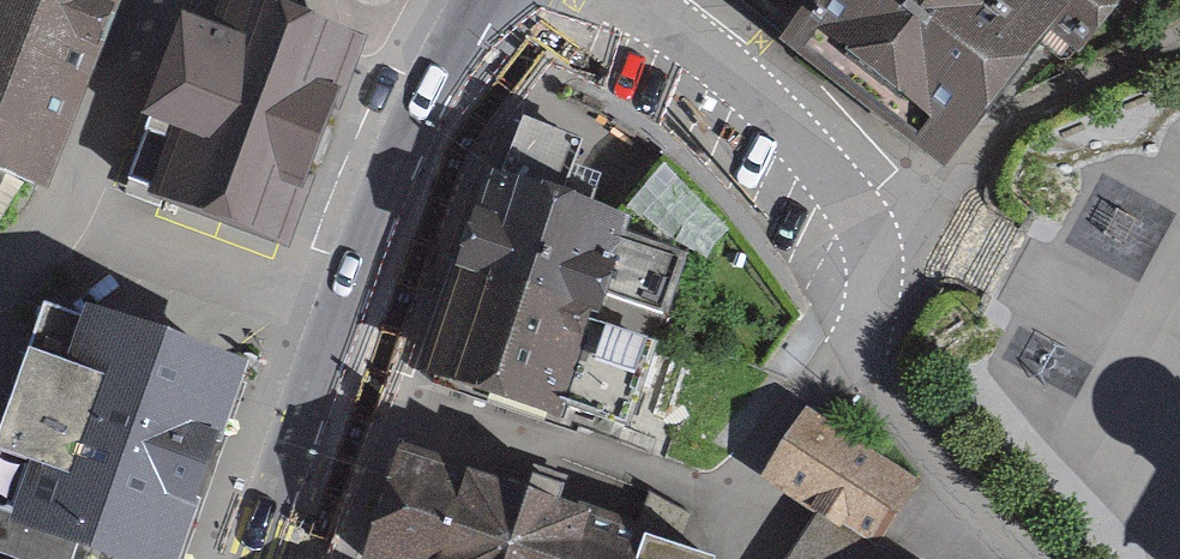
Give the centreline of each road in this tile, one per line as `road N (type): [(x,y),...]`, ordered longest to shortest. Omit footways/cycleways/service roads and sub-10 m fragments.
road 1 (residential): [(638,0),(776,104),(883,244),(883,305),(863,355),(949,480),(1028,558)]
road 2 (primary): [(505,0),(416,175),(274,558)]

